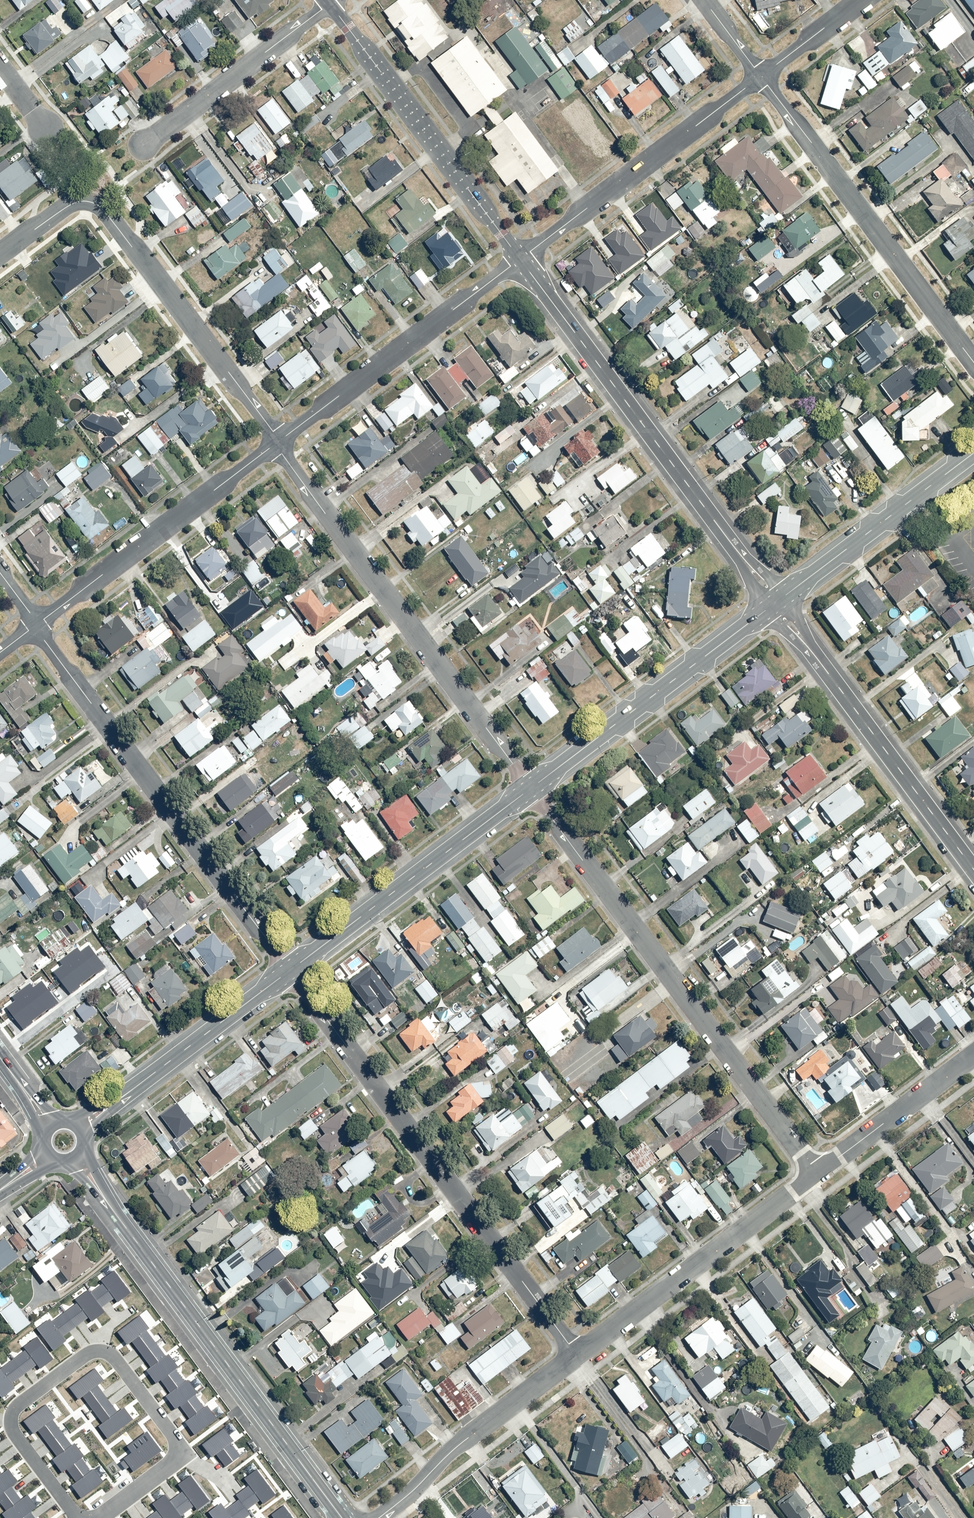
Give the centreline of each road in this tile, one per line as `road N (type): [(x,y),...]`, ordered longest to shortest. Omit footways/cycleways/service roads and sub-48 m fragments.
road 1 (residential): [(577,1355),(290,970)]
road 2 (residential): [(817,1173),(531,789)]
road 3 (secondary): [(341,1517),(76,1158)]
road 4 (residential): [(531,789),(277,443)]
road 5 (residential): [(520,259),(776,603)]
road 6 (residential): [(290,970),(36,625)]
road 7 (residential): [(277,443),(100,207),(75,202),(0,255)]
road 8 (residential): [(97,1517),(183,1453),(115,1362),(92,1354),(19,1405),(16,1436)]
road 9 (residential): [(761,77),(973,363)]
road 10 (residential): [(776,603),(973,869)]
road 11 (residential): [(328,4),(520,259)]
road 12 (tertiary): [(776,603),(531,789)]
road 13 (residential): [(520,259),(277,443)]
road 14 (residential): [(277,443),(36,625)]
road 15 (residential): [(761,77),(520,259)]
road 16 (tertiary): [(531,789),(290,970)]
road 17 (residential): [(817,1173),(577,1355)]
road 18 (tertiary): [(290,970),(81,1128)]
road 19 (residential): [(577,1355),(451,1450),(378,1517)]
road 20 (tertiary): [(973,453),(776,603)]
road 21 (residential): [(328,4),(142,145)]
road 22 (residential): [(973,1055),(817,1173)]
road 23 (residential): [(861,0),(761,77)]

